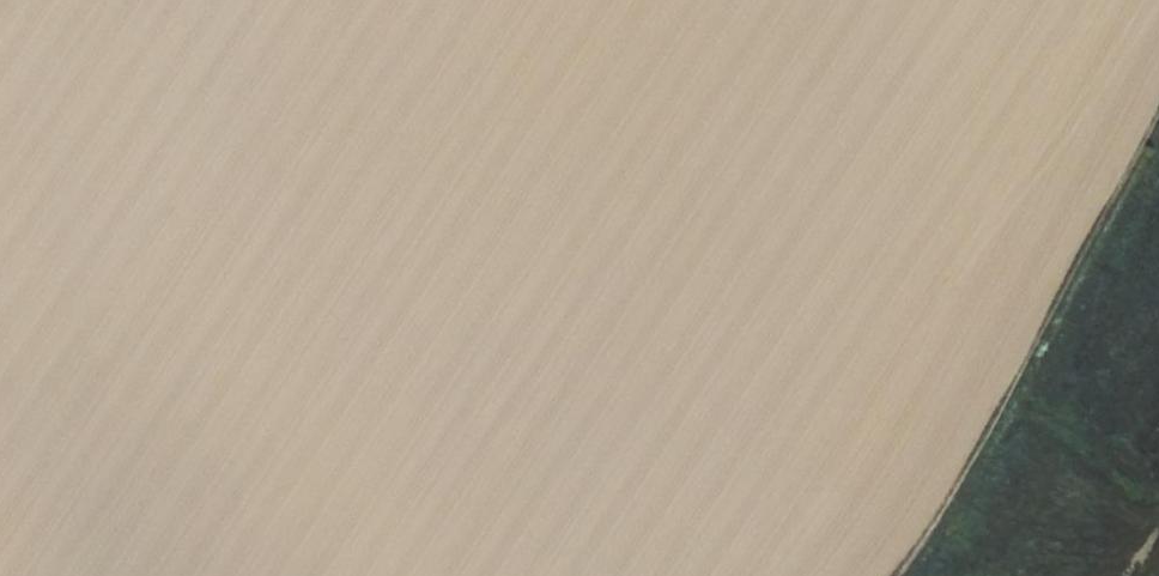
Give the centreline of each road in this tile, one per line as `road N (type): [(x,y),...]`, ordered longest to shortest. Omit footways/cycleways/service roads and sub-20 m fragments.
road 1 (track): [(900,575),(988,452),(1158,117)]

